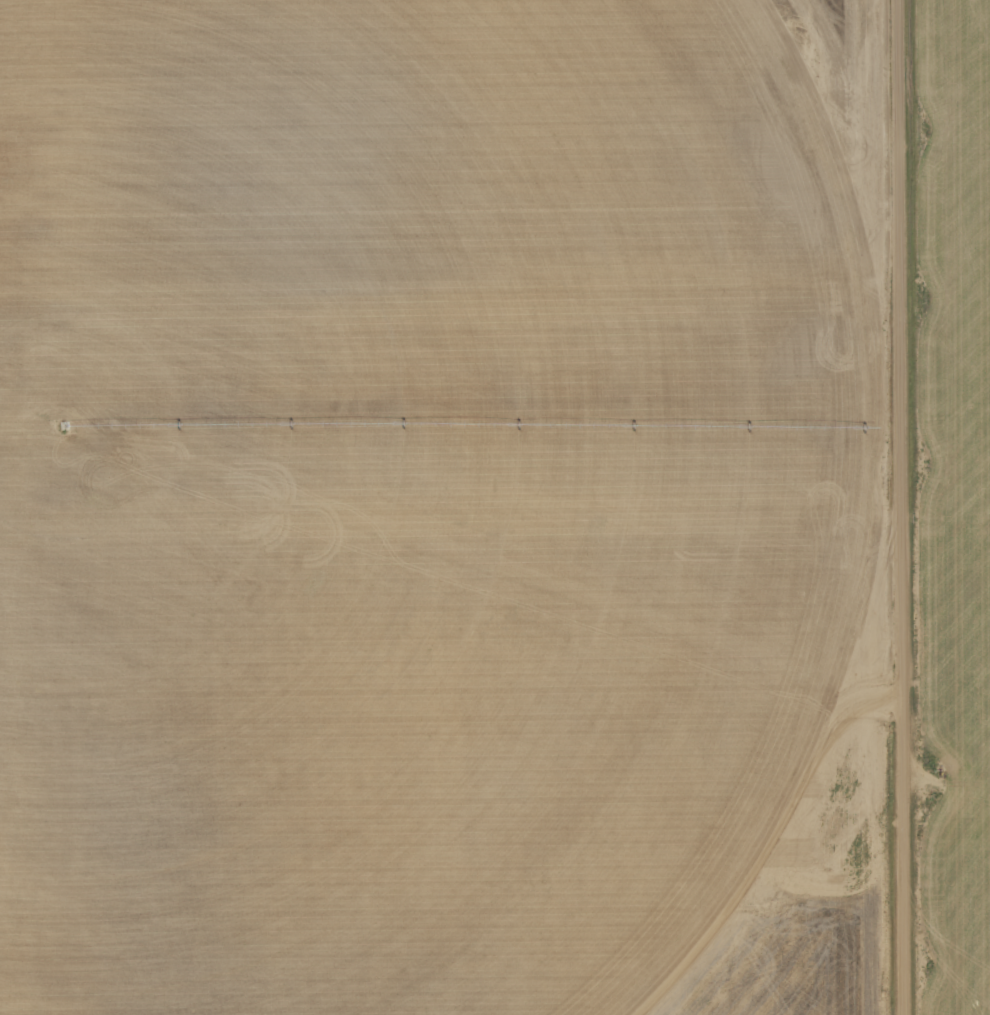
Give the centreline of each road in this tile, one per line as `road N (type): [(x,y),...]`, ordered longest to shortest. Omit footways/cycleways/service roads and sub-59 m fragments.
road 1 (residential): [(903,1014),(899,0)]
road 2 (residential): [(0,273),(902,271)]

